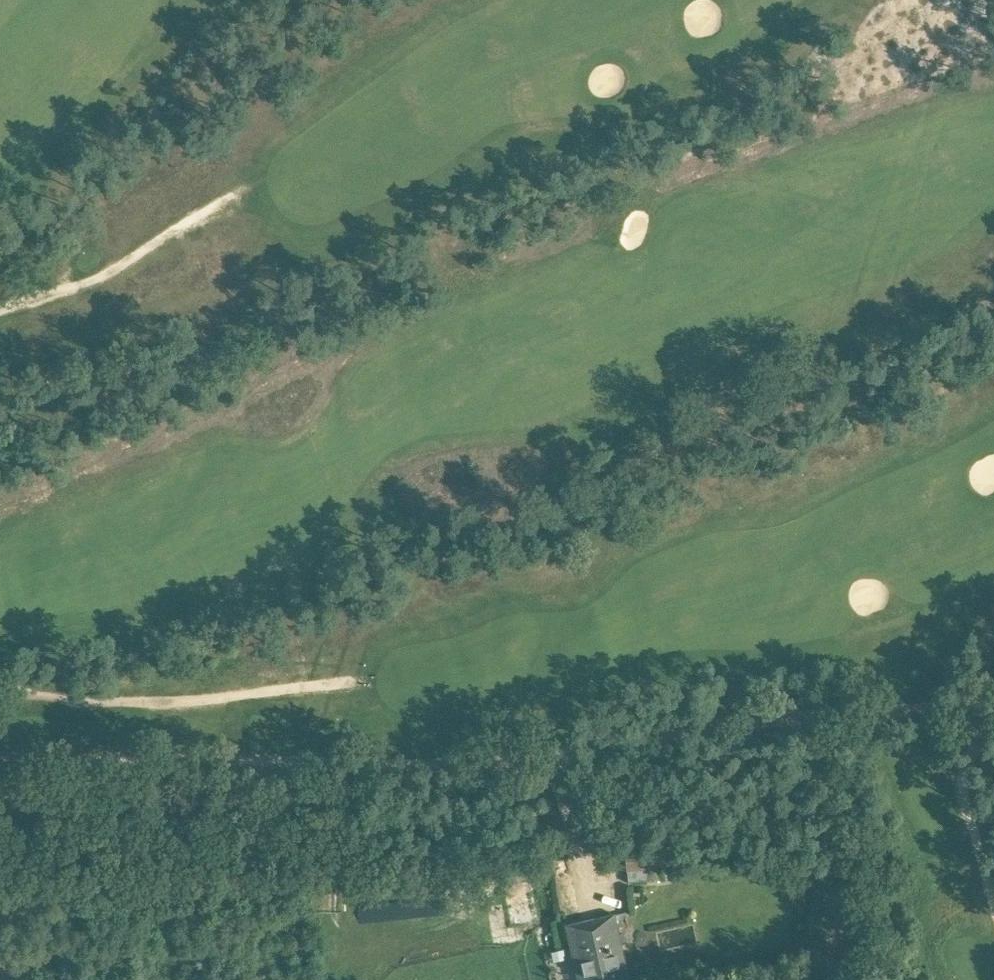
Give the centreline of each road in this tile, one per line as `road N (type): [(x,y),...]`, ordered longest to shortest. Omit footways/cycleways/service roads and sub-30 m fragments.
road 1 (unclassified): [(993,698),(322,749),(0,757)]

